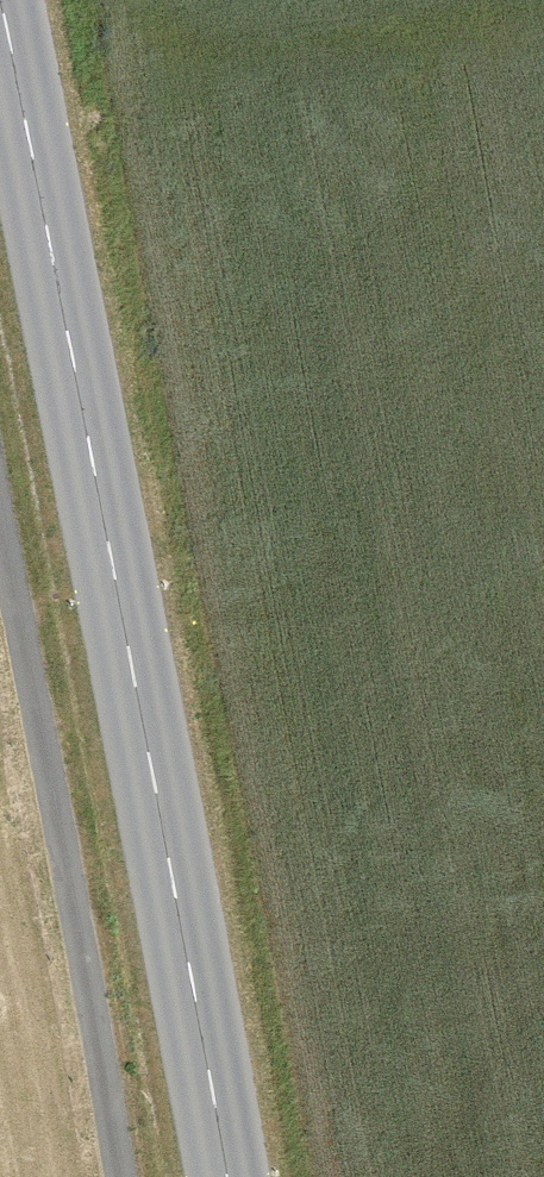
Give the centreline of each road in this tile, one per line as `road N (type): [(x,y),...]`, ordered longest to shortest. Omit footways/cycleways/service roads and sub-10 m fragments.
road 1 (primary): [(0,1),(224,1176)]
road 2 (track): [(0,521),(123,1176)]

